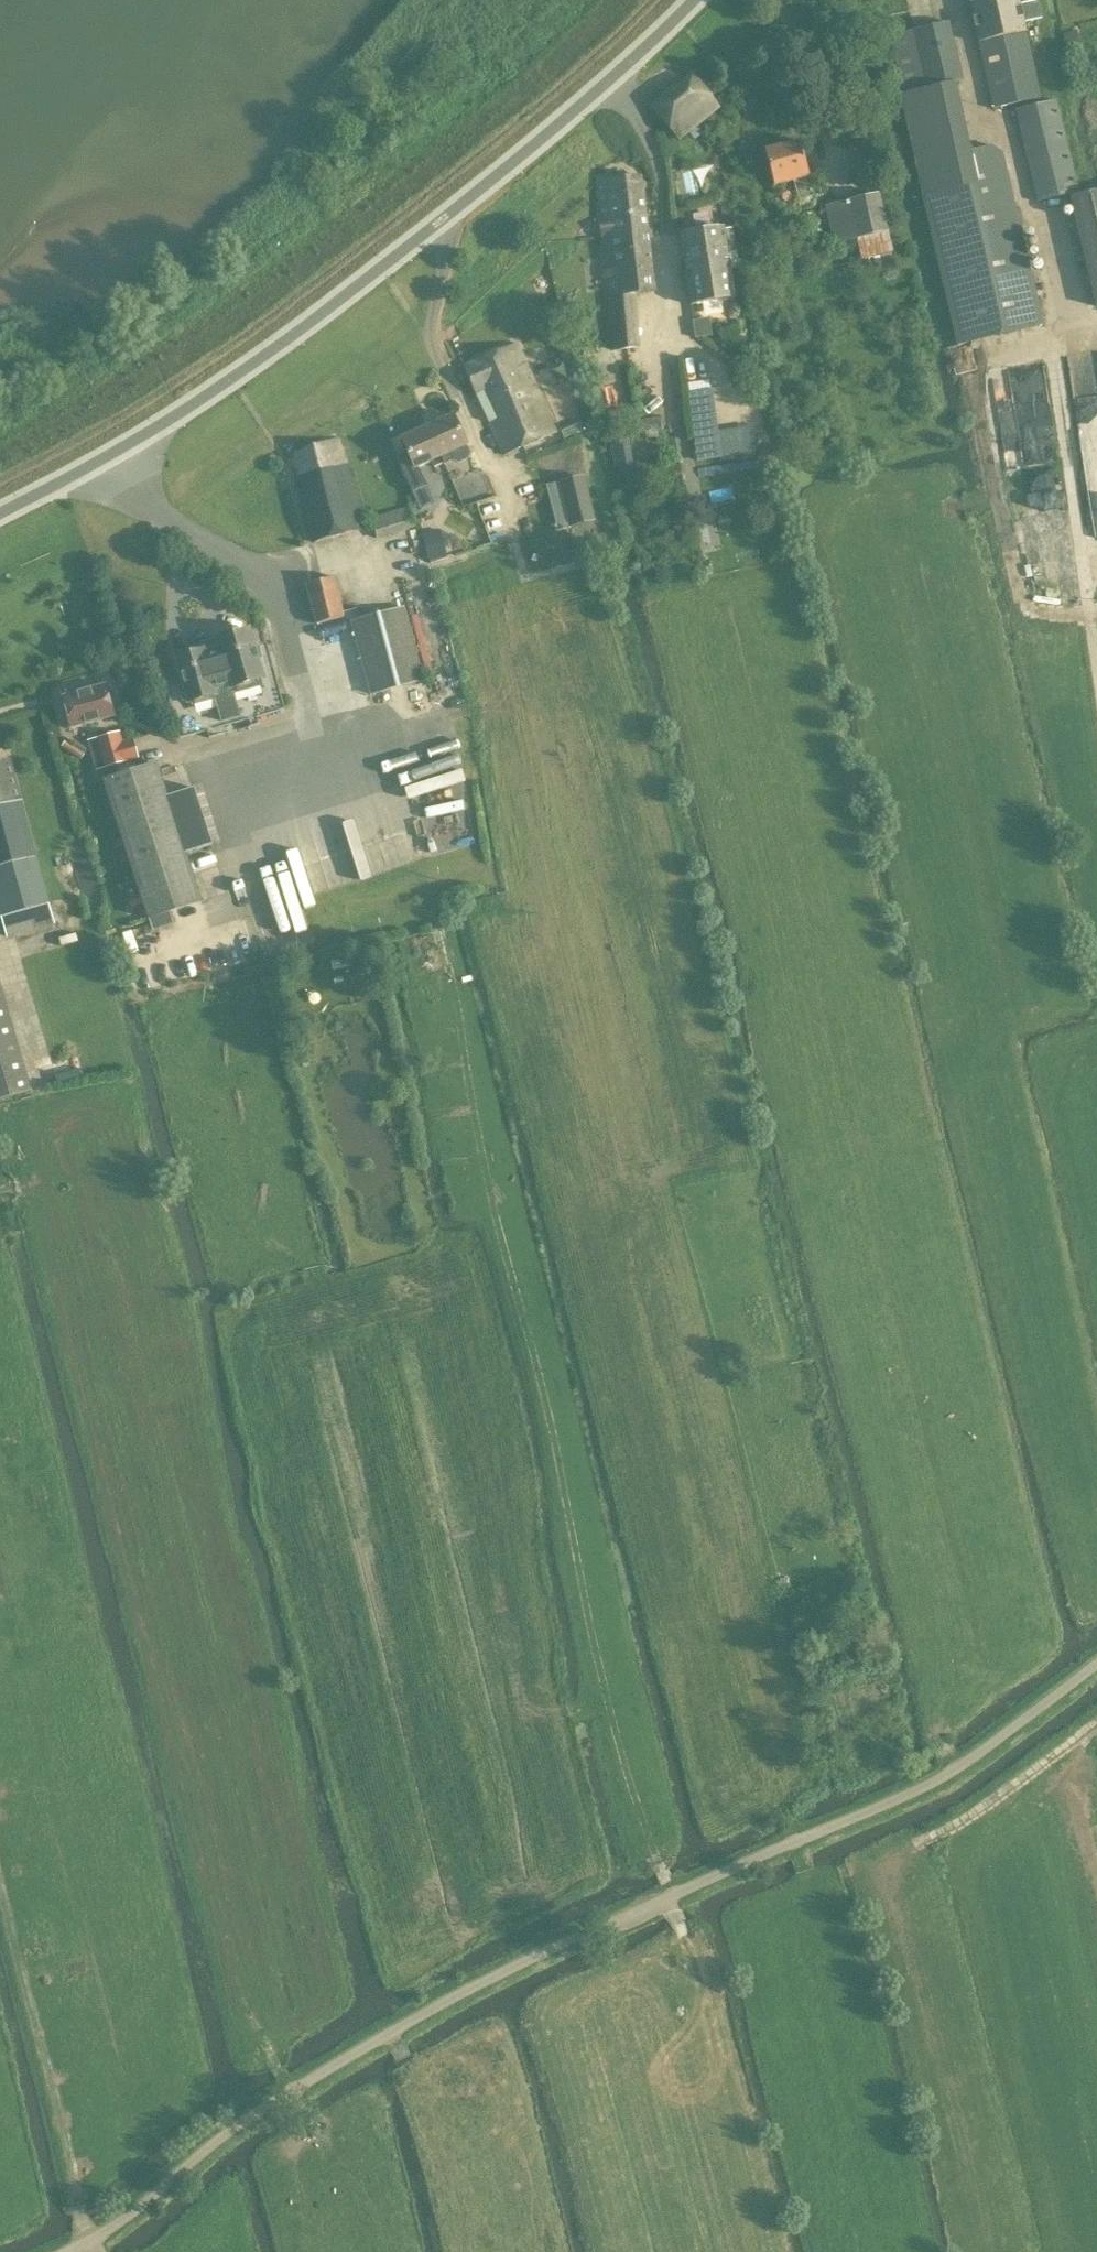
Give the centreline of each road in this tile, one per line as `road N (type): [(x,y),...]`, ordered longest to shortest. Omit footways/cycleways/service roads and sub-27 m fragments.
road 1 (track): [(670,1896),(589,1647),(545,1395),(415,854)]
road 2 (tertiary): [(0,520),(110,464),(326,320),(620,78),(694,0)]
road 3 (track): [(88,2241),(0,1895)]

